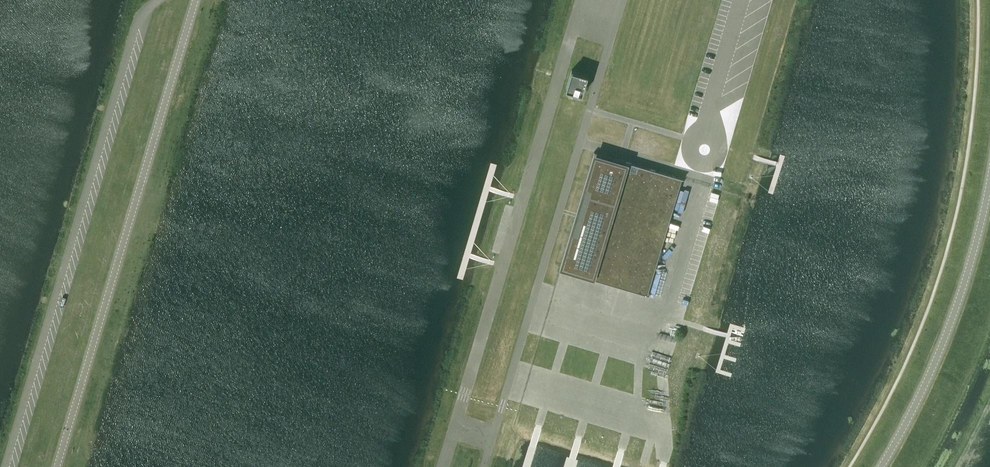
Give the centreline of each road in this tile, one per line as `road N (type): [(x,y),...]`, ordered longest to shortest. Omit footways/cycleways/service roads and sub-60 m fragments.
road 1 (unclassified): [(57,466),(196,0)]
road 2 (unclassified): [(989,187),(959,308),(883,466)]

